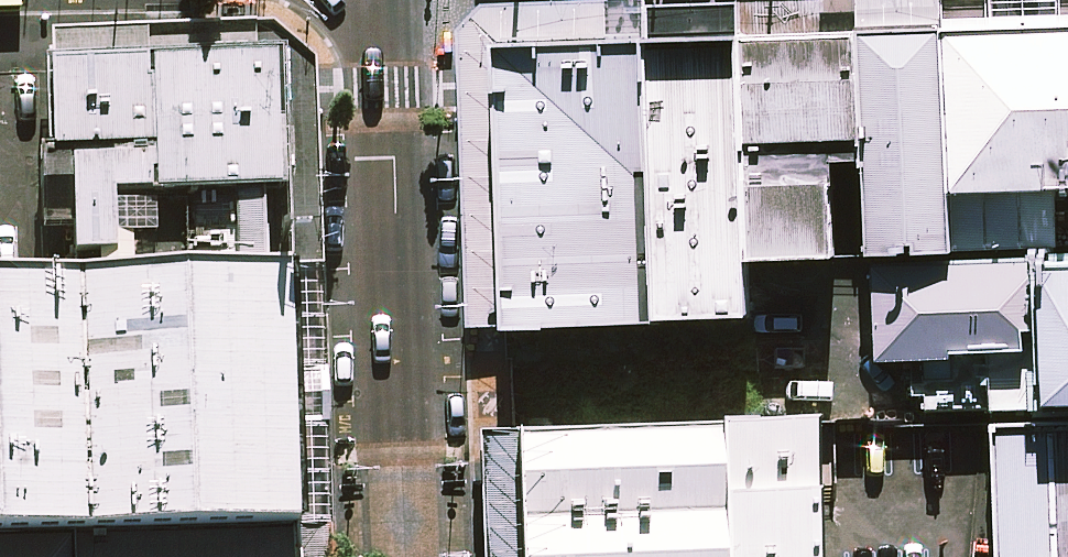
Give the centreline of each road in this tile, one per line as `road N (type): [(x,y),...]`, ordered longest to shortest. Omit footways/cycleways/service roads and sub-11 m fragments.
road 1 (unclassified): [(392,0),(409,556)]

